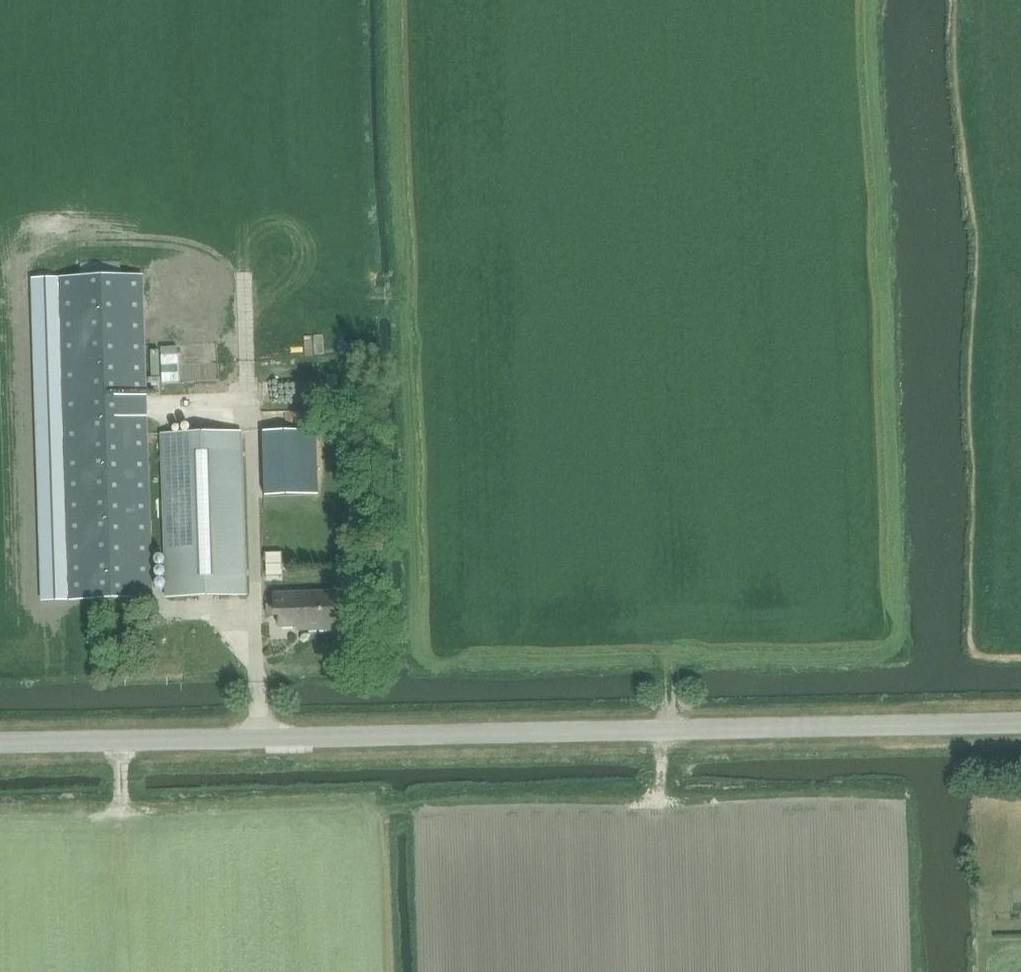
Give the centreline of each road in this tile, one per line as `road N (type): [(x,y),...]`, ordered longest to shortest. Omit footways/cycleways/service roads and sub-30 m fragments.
road 1 (unclassified): [(0,743),(1020,724)]

